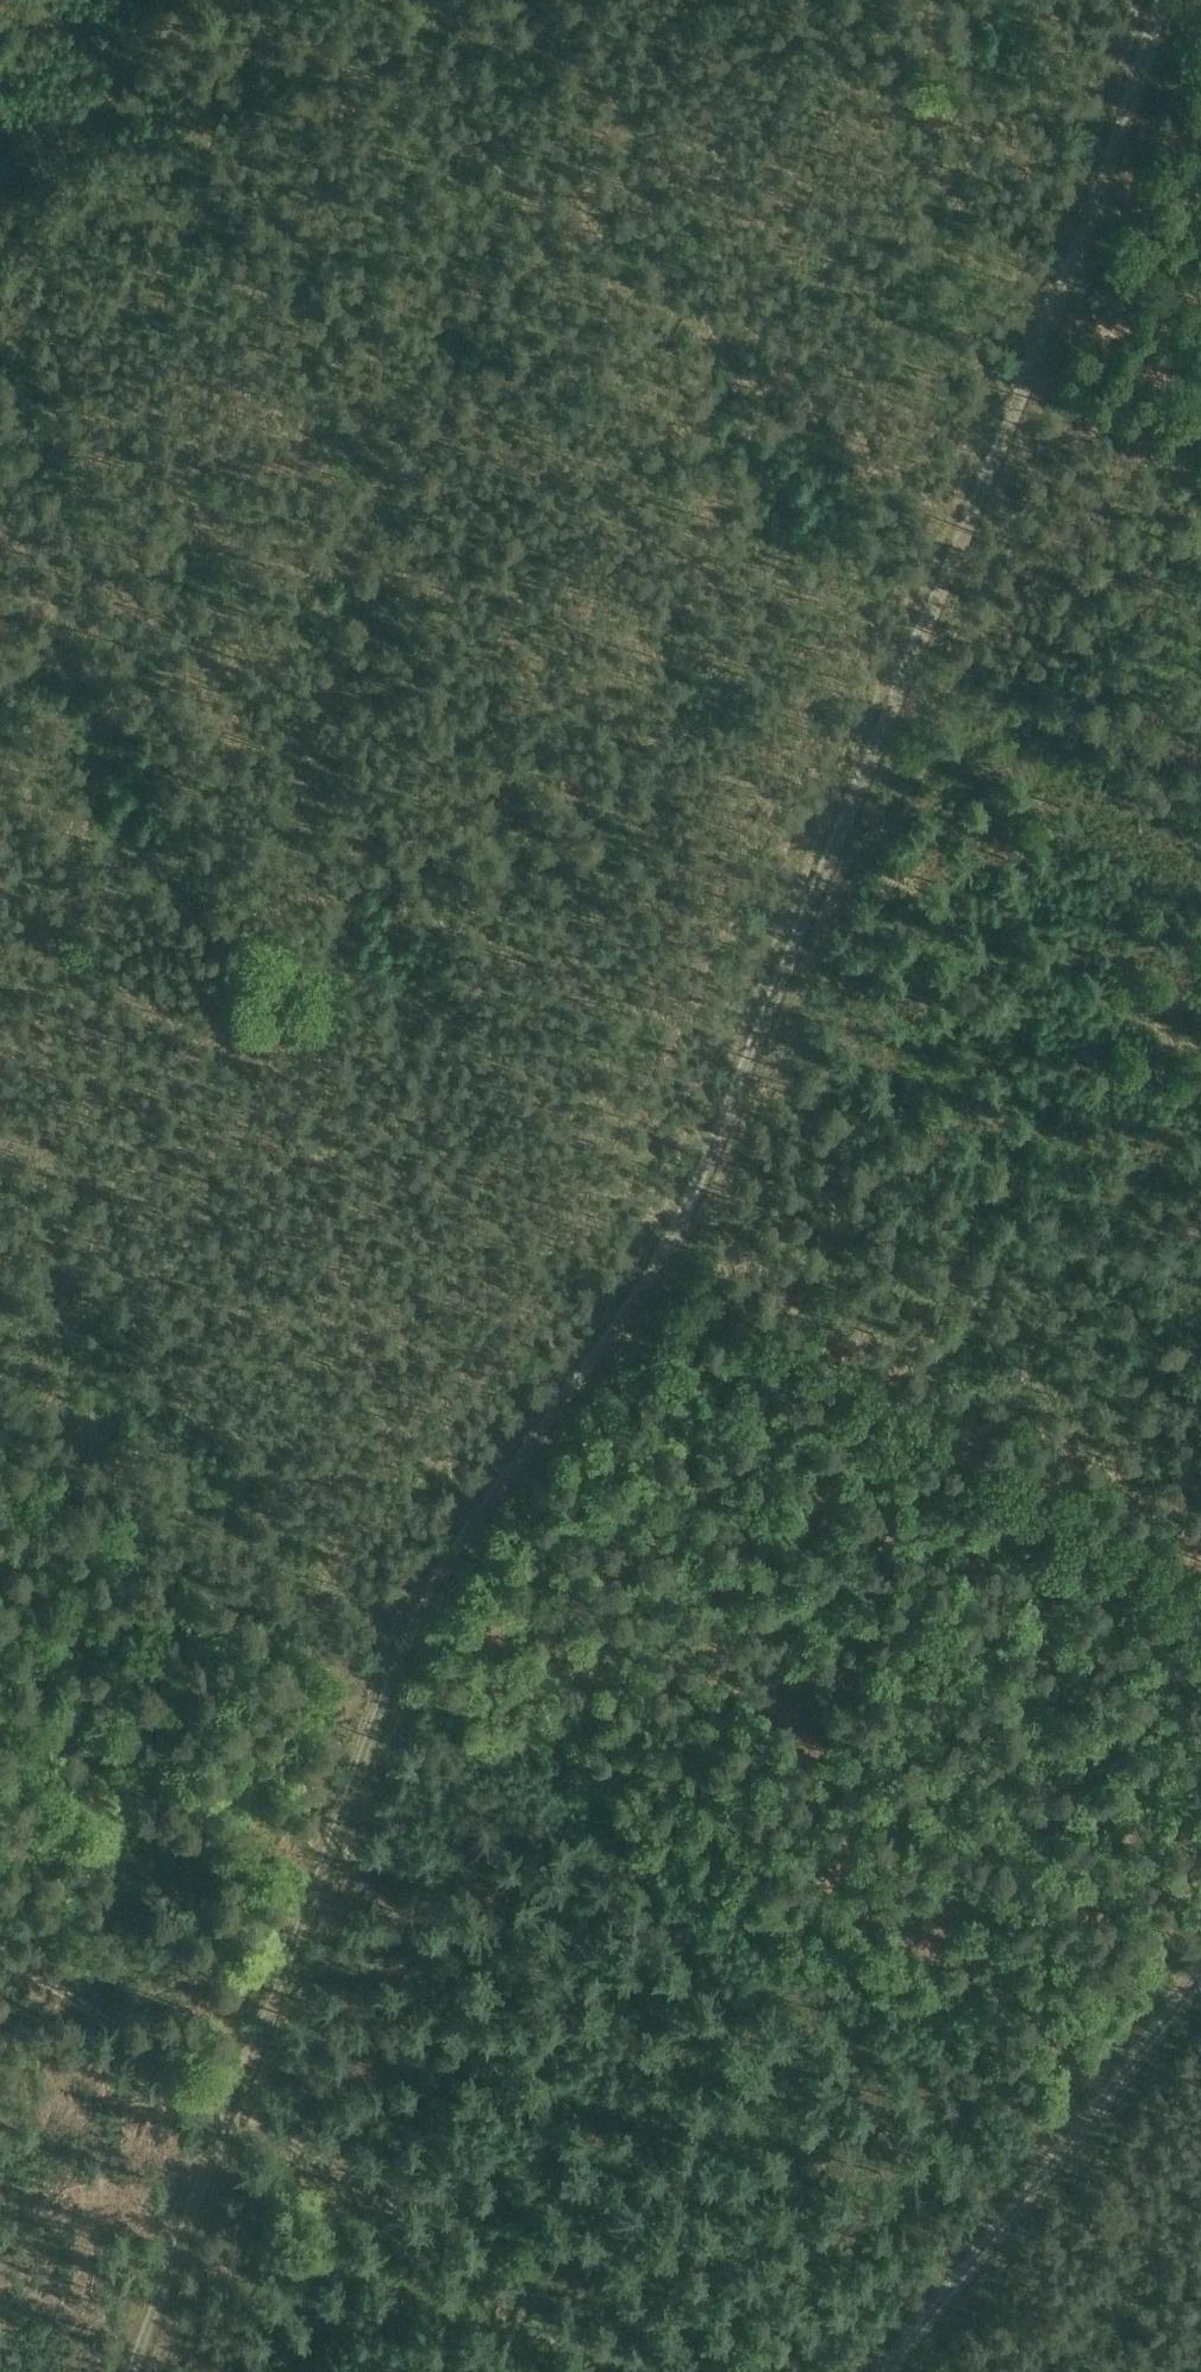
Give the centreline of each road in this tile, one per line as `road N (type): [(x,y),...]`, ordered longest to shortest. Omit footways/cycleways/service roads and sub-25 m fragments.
road 1 (track): [(0,1950),(630,2371)]
road 2 (track): [(1200,1977),(885,2371)]

